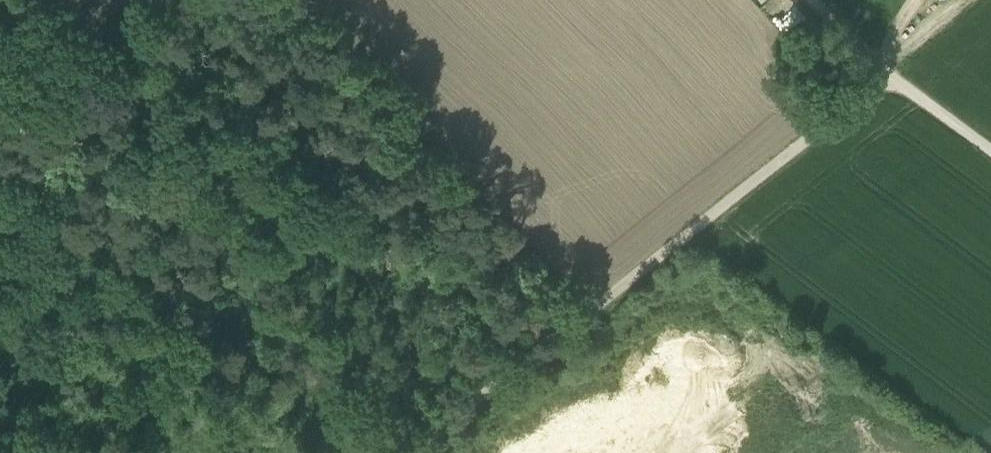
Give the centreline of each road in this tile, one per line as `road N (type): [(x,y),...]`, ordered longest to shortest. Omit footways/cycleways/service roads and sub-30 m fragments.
road 1 (unclassified): [(889,76),(413,452)]
road 2 (track): [(0,117),(145,0)]
road 3 (unclassified): [(889,76),(990,153)]

